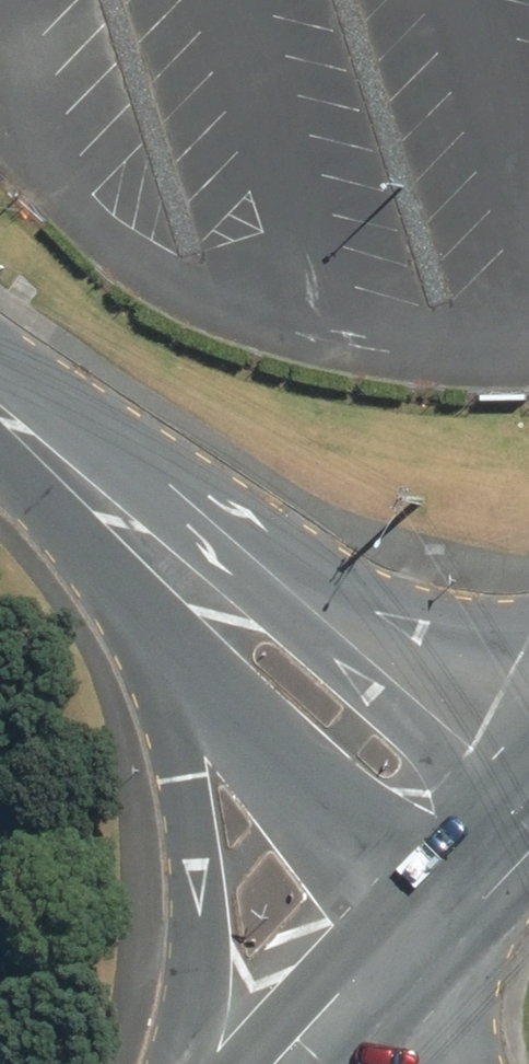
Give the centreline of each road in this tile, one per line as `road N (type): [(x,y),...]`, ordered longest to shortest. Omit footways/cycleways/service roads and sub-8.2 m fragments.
road 1 (tertiary): [(0,383),(83,426),(528,777)]
road 2 (secondary): [(176,1063),(194,873),(187,775),(157,633)]
road 3 (tertiary): [(440,910),(157,633)]
road 4 (tertiary): [(157,633),(0,453)]
road 5 (secondary): [(440,910),(353,1033)]
road 6 (secondary): [(528,797),(440,910)]

